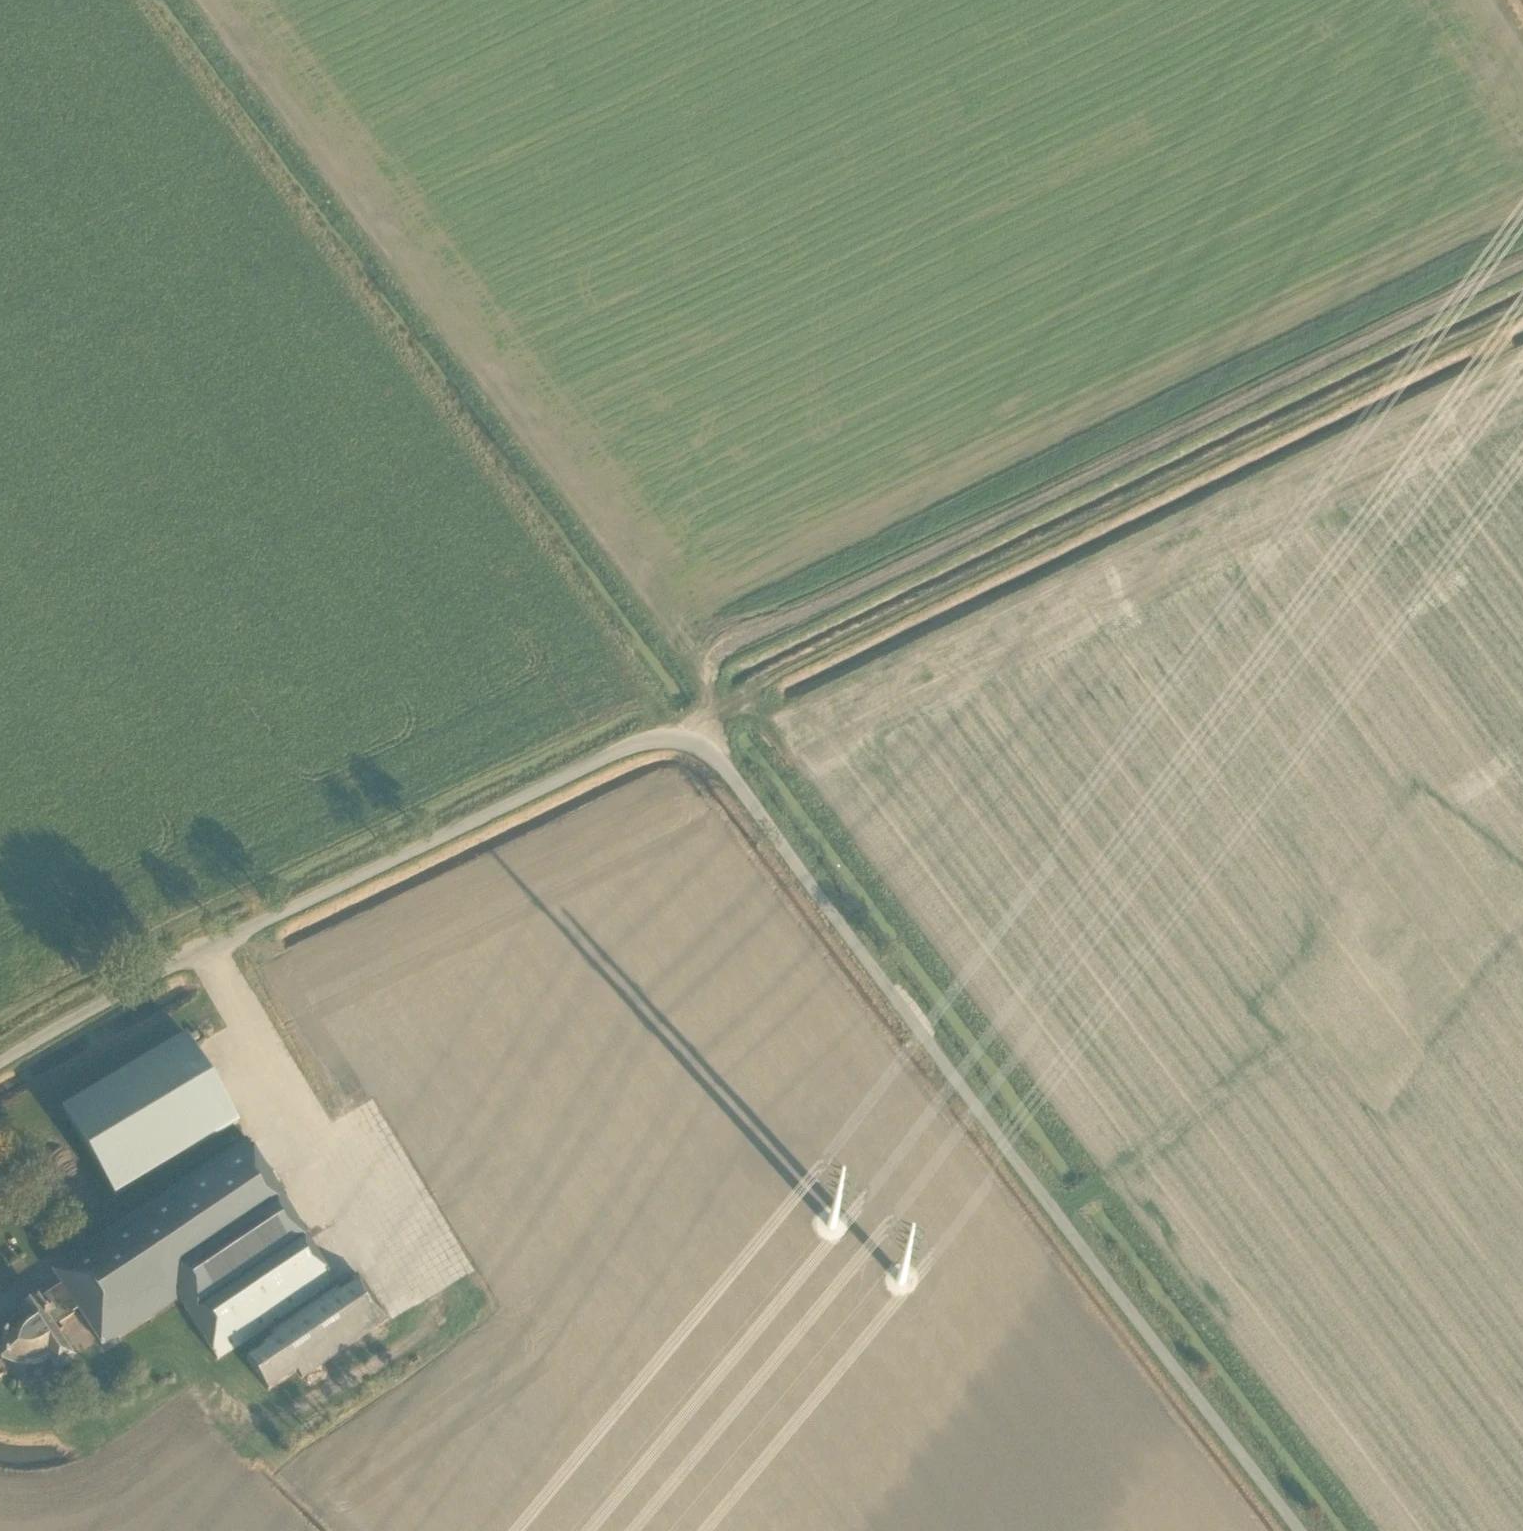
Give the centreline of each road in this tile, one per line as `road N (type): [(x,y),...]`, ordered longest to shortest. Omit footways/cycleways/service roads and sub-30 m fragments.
road 1 (unclassified): [(1295,1530),(719,763),(693,745),(637,743),(219,949),(0,1068)]

